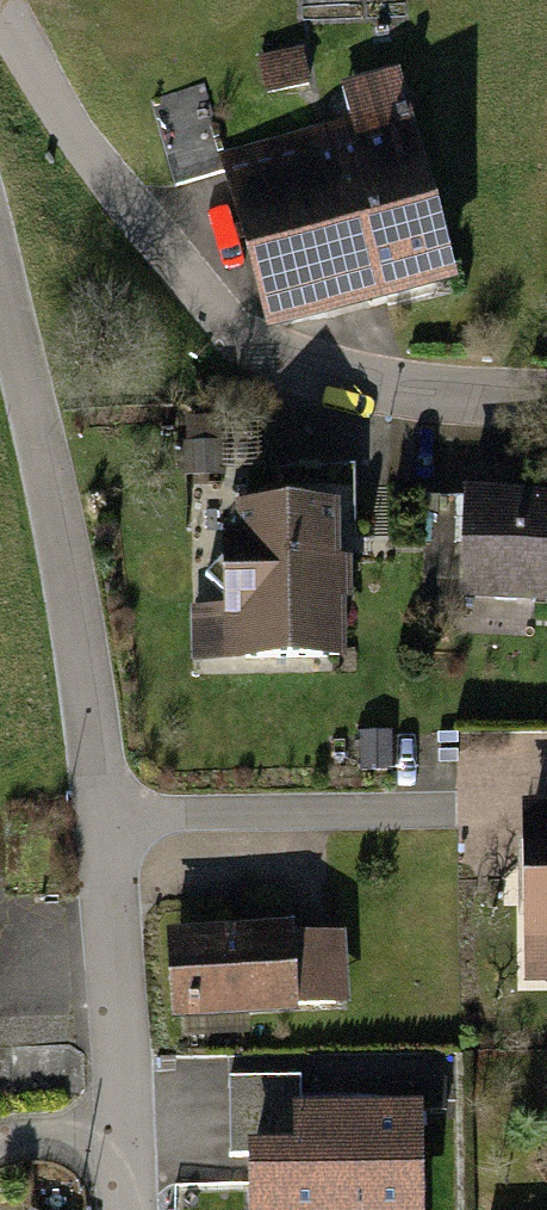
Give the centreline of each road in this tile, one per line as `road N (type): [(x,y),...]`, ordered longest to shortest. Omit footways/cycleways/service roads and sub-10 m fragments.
road 1 (residential): [(0,287),(70,568),(94,718),(123,1136)]
road 2 (residential): [(546,401),(386,388),(275,354),(221,318),(68,124),(0,10)]
road 3 (residential): [(123,1136),(0,1143)]

